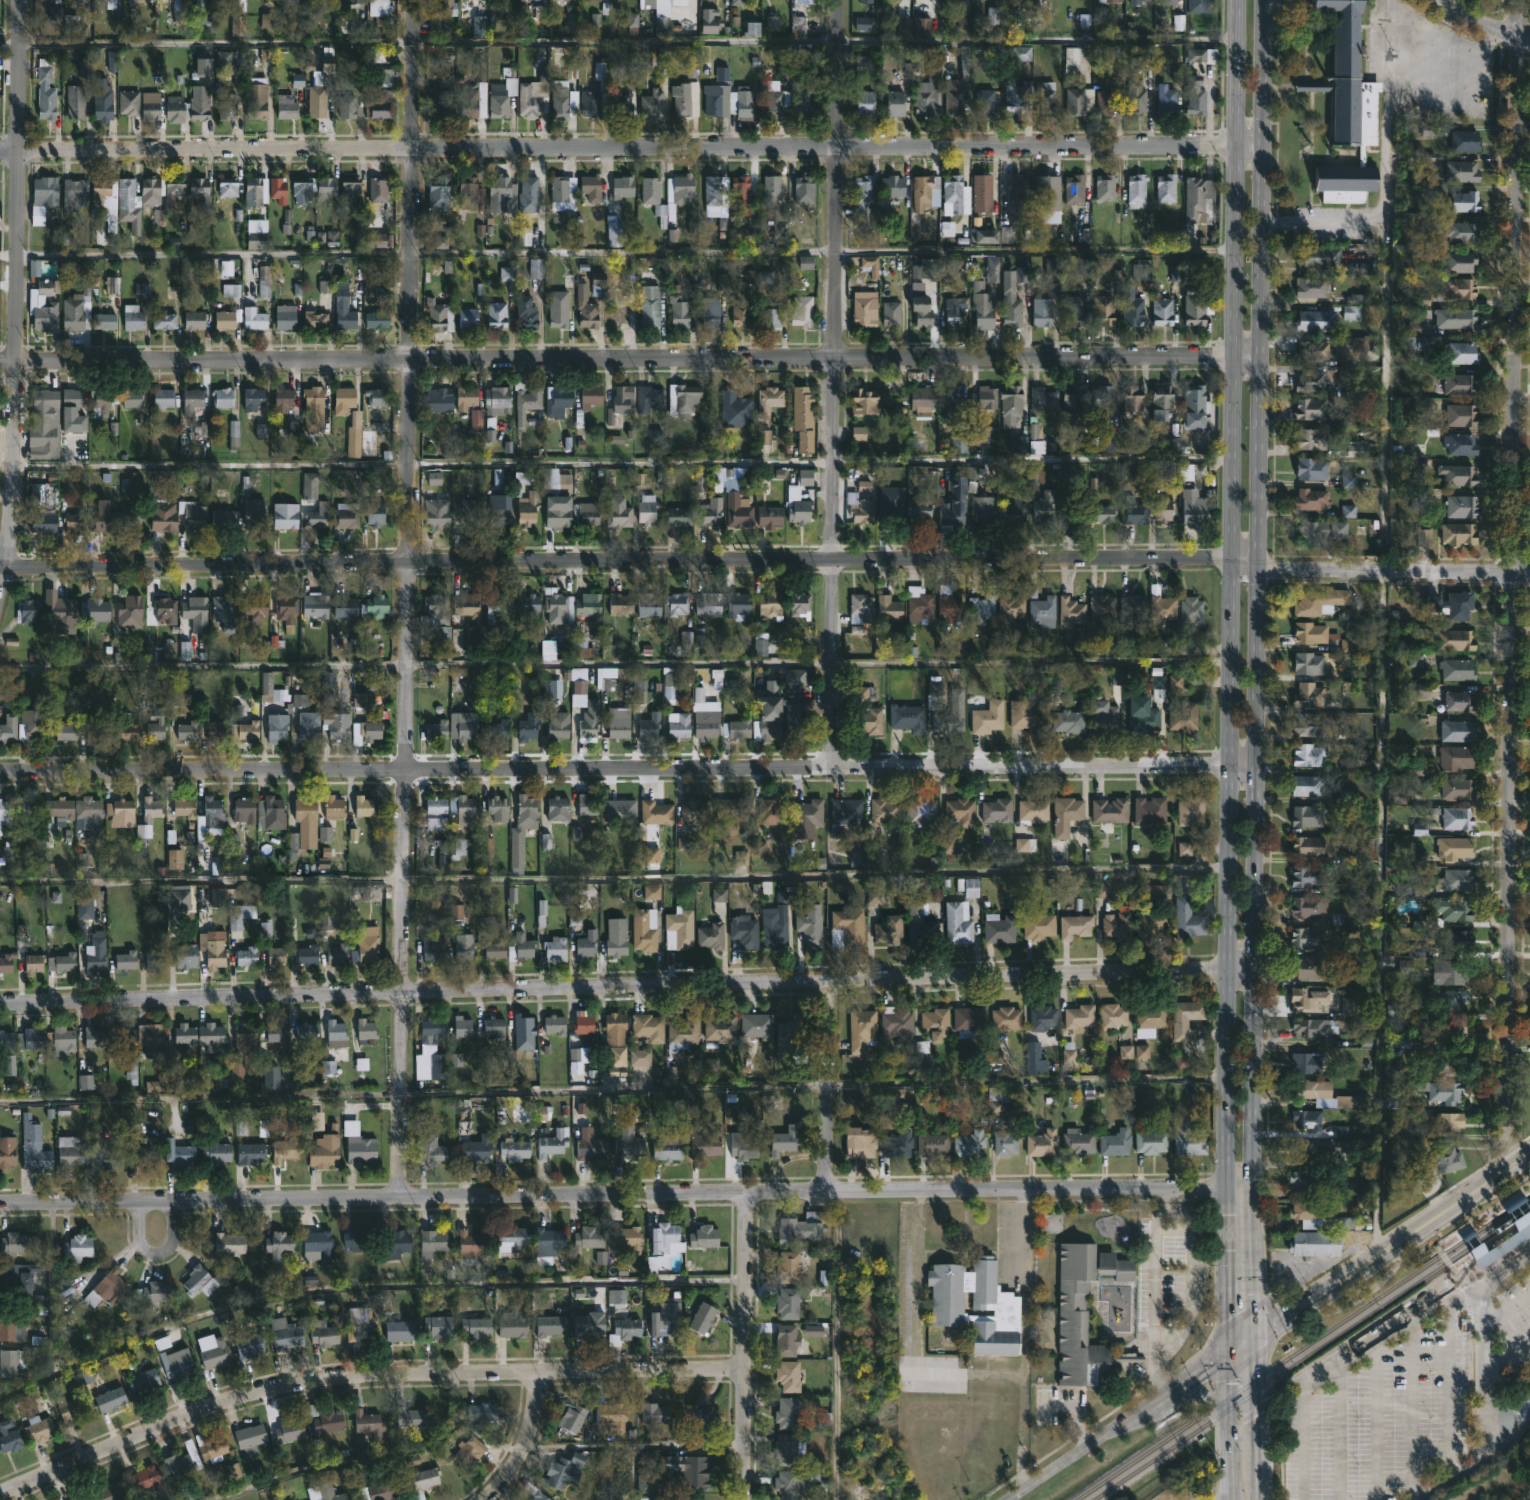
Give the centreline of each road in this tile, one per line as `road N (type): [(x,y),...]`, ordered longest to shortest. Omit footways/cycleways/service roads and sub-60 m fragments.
road 1 (residential): [(1236,142),(0,151)]
road 2 (residential): [(1234,357),(0,360)]
road 3 (residential): [(1233,558),(0,565)]
road 4 (residential): [(1232,765),(0,771)]
road 5 (residential): [(1227,970),(0,1004)]
road 6 (residential): [(1227,1186),(0,1204)]
road 7 (residential): [(416,0),(398,1198)]
road 8 (residential): [(1521,0),(1505,1133)]
road 9 (secondary): [(1235,400),(1227,1186)]
road 10 (secondary): [(1253,1187),(1260,415)]
road 11 (residential): [(837,0),(833,767)]
road 12 (residential): [(743,1368),(383,1374),(285,1384),(198,1410),(0,1493)]
road 13 (residential): [(20,0),(16,360),(0,583)]
road 14 (tertiary): [(1529,1158),(1256,1334)]
road 15 (residential): [(746,1192),(743,1499)]
road 16 (residential): [(1529,572),(1259,566)]
road 17 (residential): [(829,976),(827,1191)]
road 18 (tertiary): [(1171,1394),(1012,1499)]
road 19 (secondary): [(1227,1186),(1227,1356)]
road 20 (secondary): [(1258,1499),(1256,1334)]
road 21 (residential): [(1481,1299),(1485,1455)]
road 22 (secondary): [(1256,1334),(1253,1187)]
road 23 (secondary): [(1227,1356),(1229,1499)]
road 24 (secondary): [(1262,142),(1263,0)]
road 25 (secondary): [(1236,0),(1236,142)]
road 26 (residential): [(535,1372),(524,1448),(487,1499)]
road 27 (residential): [(139,1203),(139,1239),(155,1253),(173,1239),(174,1201)]

